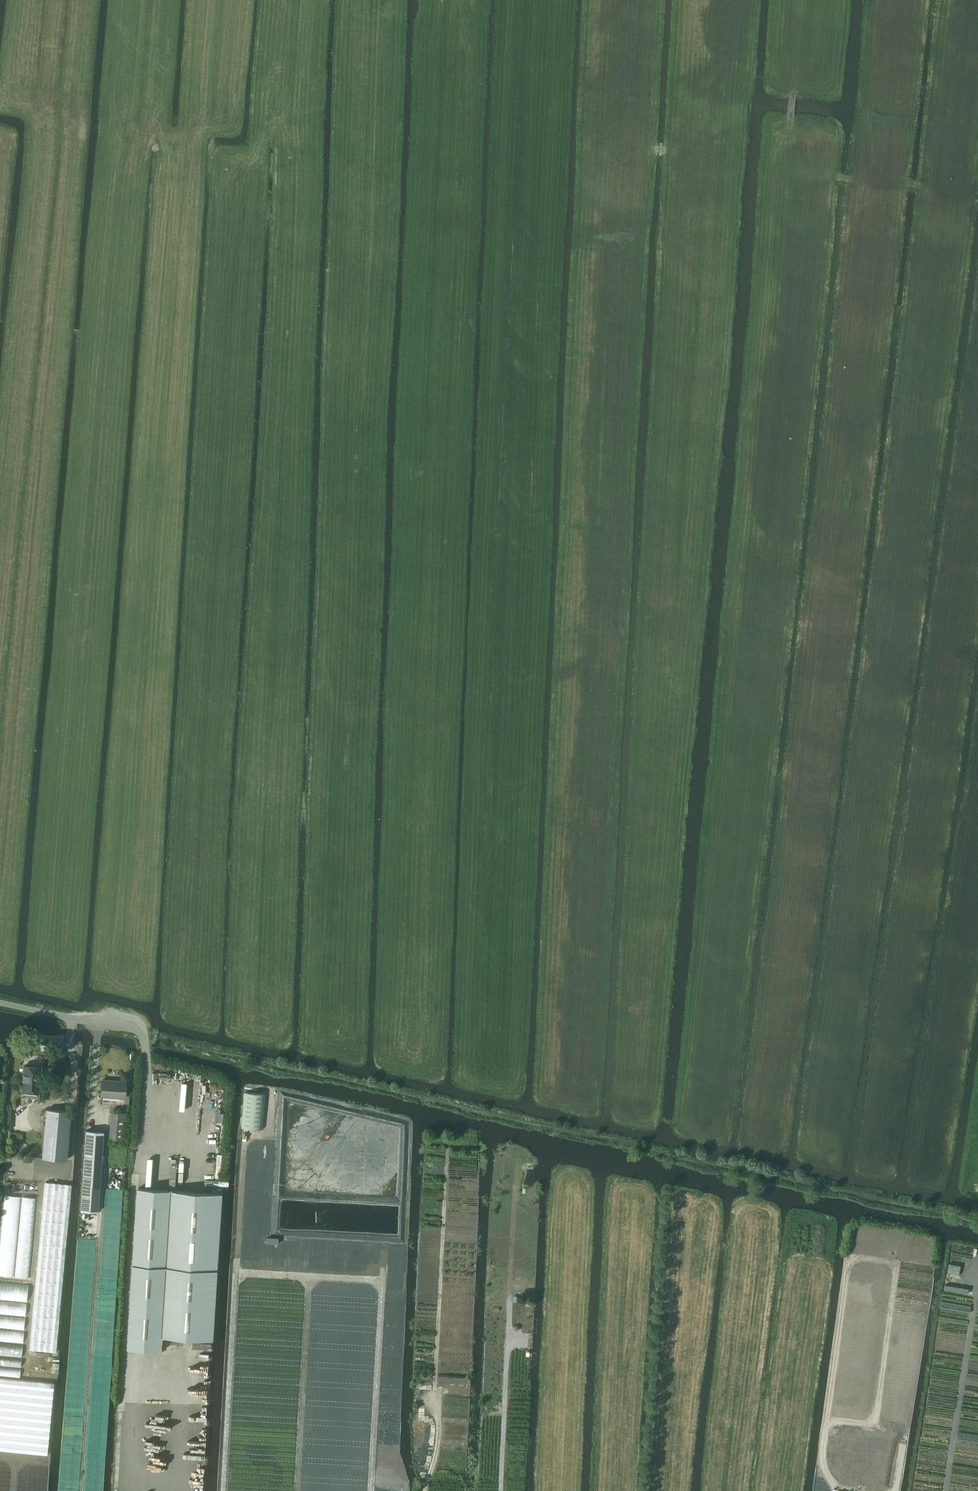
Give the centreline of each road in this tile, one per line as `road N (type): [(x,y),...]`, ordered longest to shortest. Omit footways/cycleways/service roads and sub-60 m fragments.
road 1 (track): [(977,1222),(146,1040)]
road 2 (track): [(424,1490),(437,1446),(447,1158)]
road 3 (unclassified): [(146,1040),(134,1022),(87,1023),(0,1003)]

